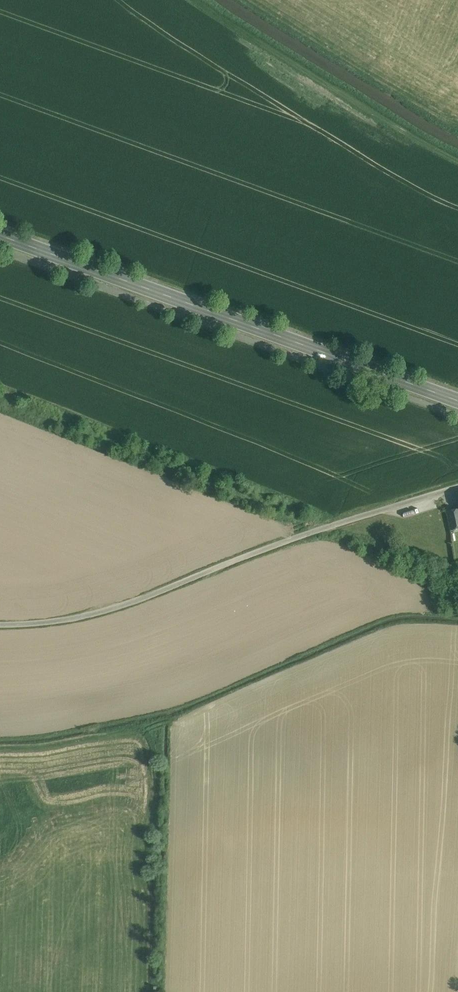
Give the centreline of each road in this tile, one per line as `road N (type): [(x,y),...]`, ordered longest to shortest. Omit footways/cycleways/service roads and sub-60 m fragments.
road 1 (primary): [(0,234),(457,399)]
road 2 (unclassified): [(457,485),(317,527),(76,618),(0,624)]

